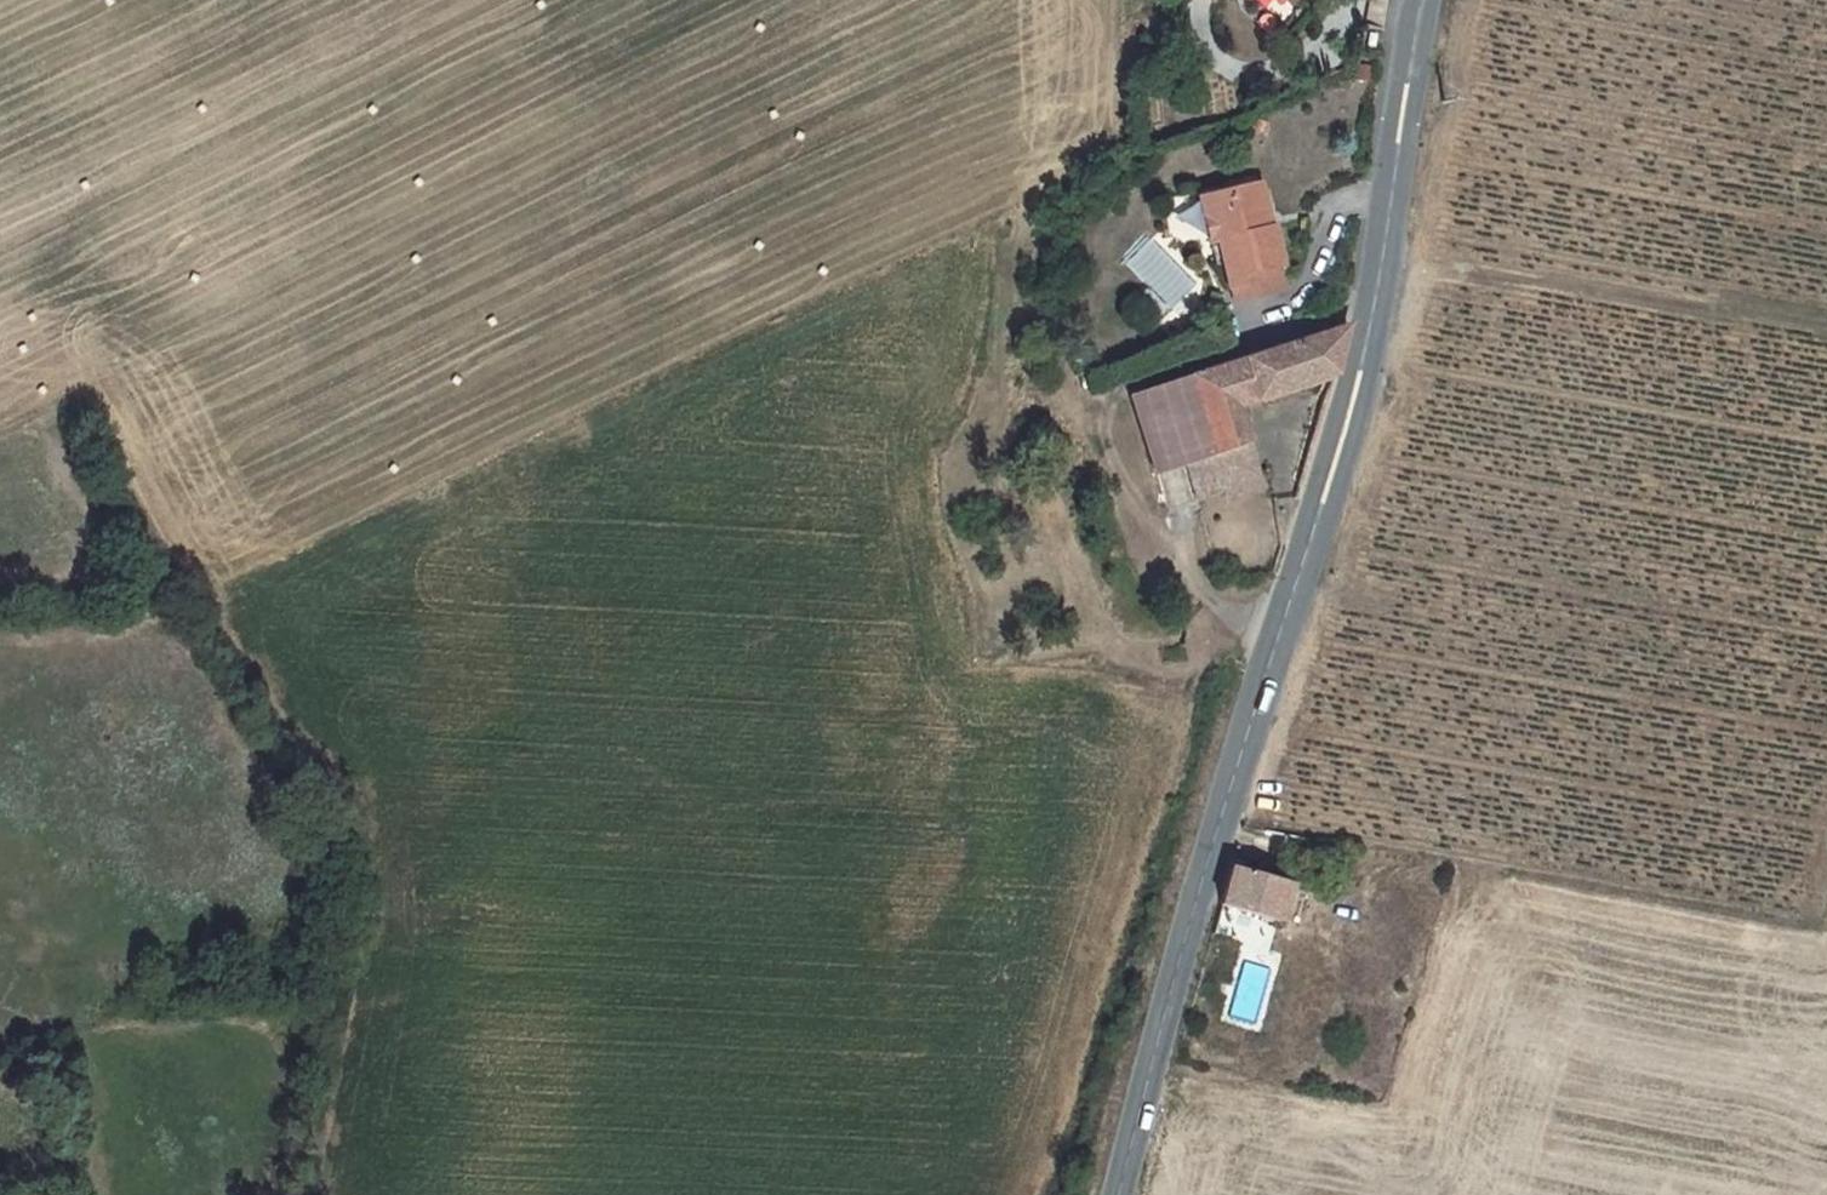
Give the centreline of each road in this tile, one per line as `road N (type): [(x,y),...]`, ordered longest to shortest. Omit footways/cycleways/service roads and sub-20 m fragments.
road 1 (tertiary): [(1122,1194),(1188,923),(1357,377),(1419,0)]

